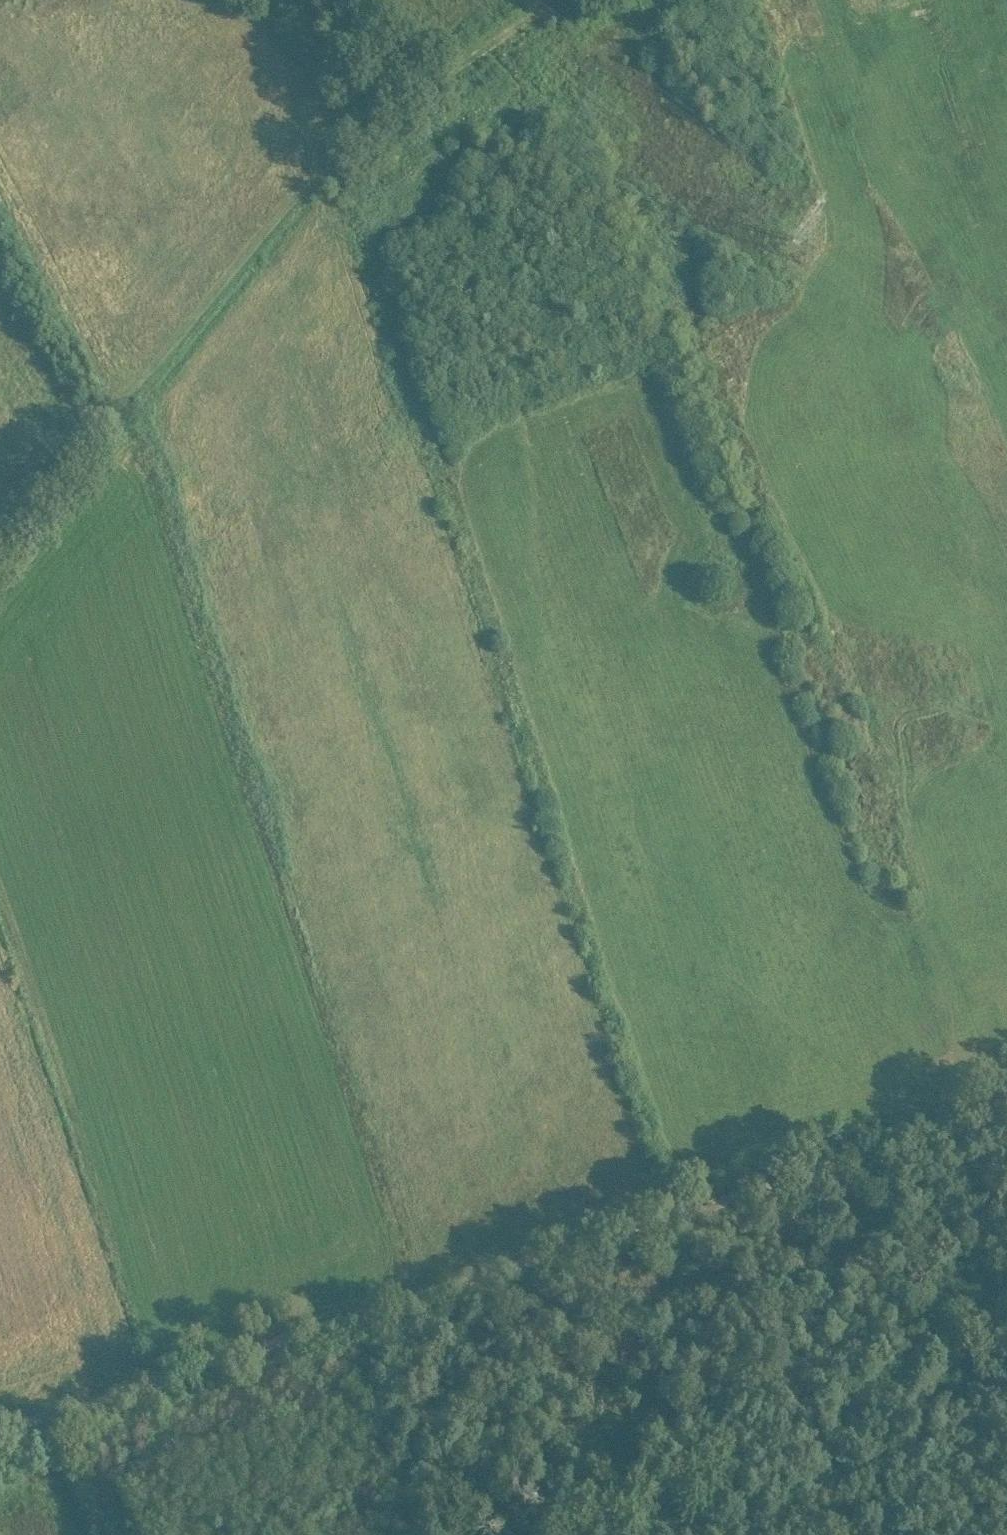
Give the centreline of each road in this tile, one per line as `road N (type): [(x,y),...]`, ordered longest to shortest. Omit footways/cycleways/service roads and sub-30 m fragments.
road 1 (track): [(0,1448),(1006,1109)]

